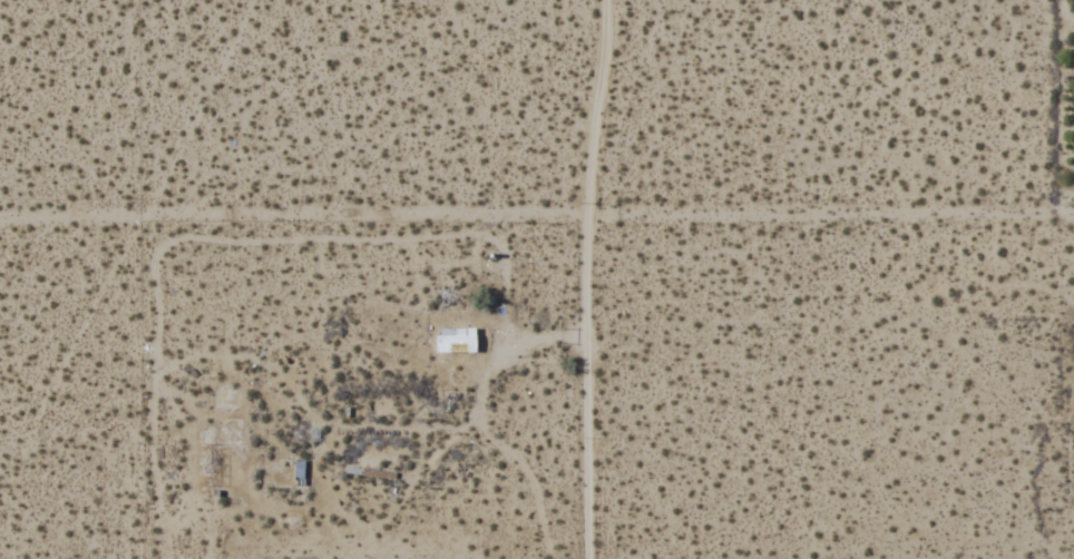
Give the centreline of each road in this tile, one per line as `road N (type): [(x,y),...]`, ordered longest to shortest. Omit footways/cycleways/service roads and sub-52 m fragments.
road 1 (residential): [(588,218),(0,222)]
road 2 (residential): [(608,0),(588,218),(591,558)]

